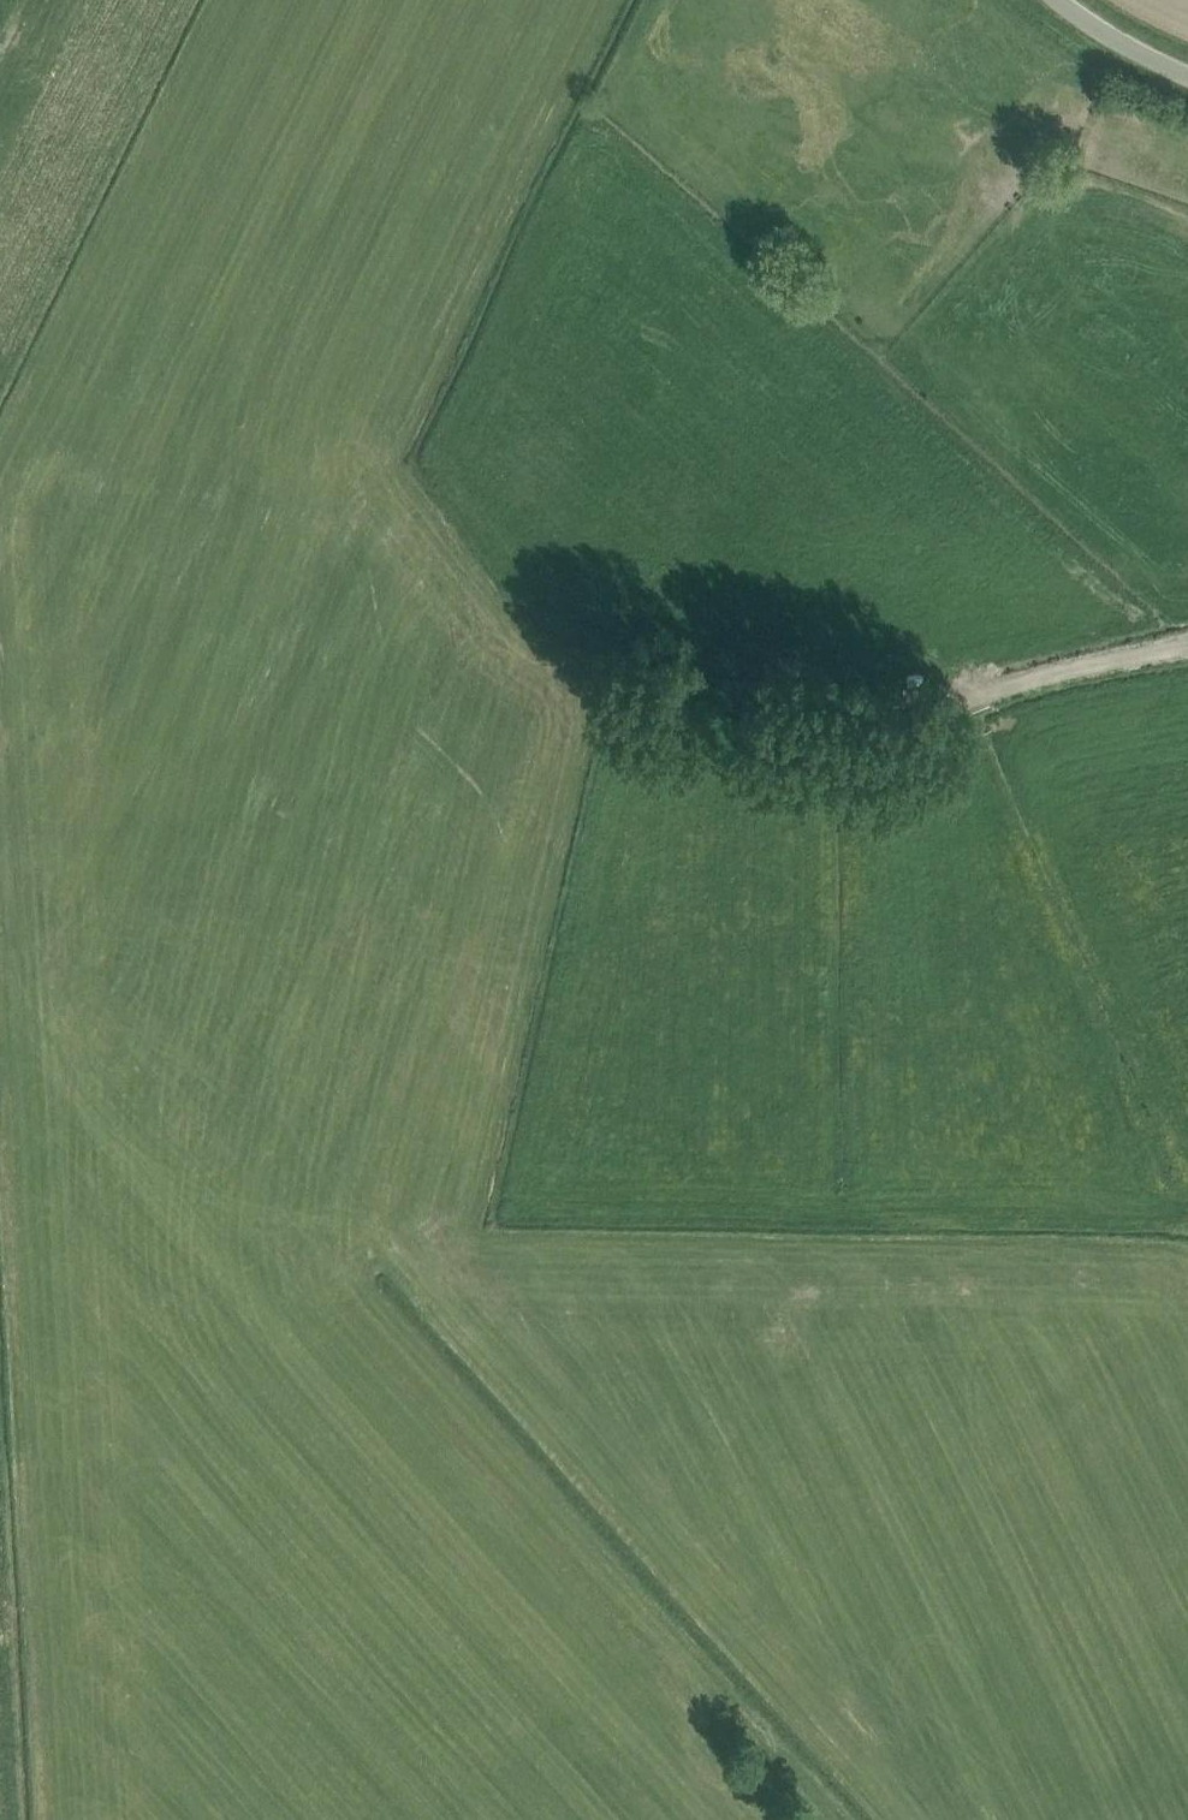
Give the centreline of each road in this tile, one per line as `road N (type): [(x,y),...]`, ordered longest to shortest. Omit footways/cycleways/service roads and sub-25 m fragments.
road 1 (unclassified): [(1187,59),(1096,24),(1062,0)]

